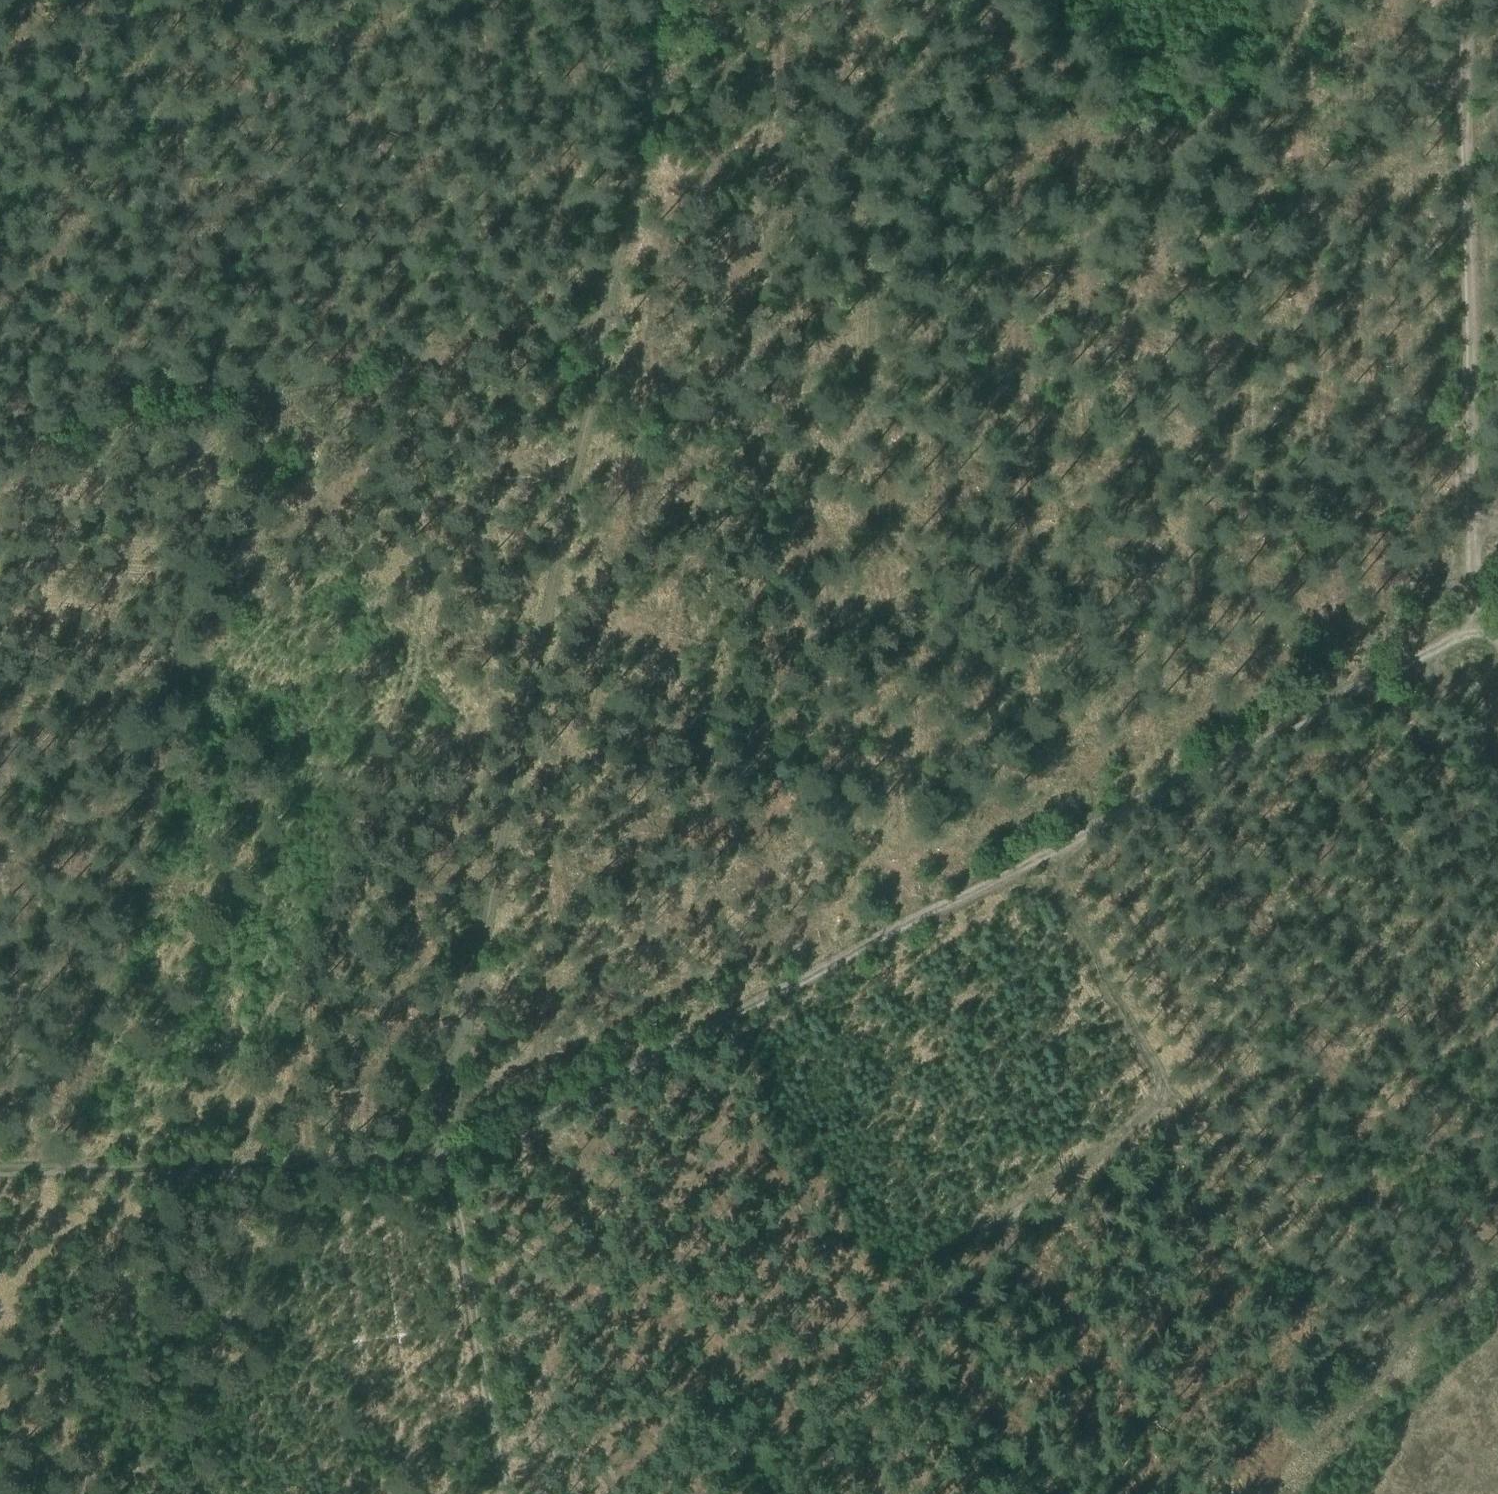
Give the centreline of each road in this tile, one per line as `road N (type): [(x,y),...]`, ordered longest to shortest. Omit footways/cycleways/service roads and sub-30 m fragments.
road 1 (track): [(446,1161),(487,1147),(1486,619)]
road 2 (track): [(1486,619),(1472,574),(1465,0)]
road 3 (track): [(446,1161),(497,1493)]

